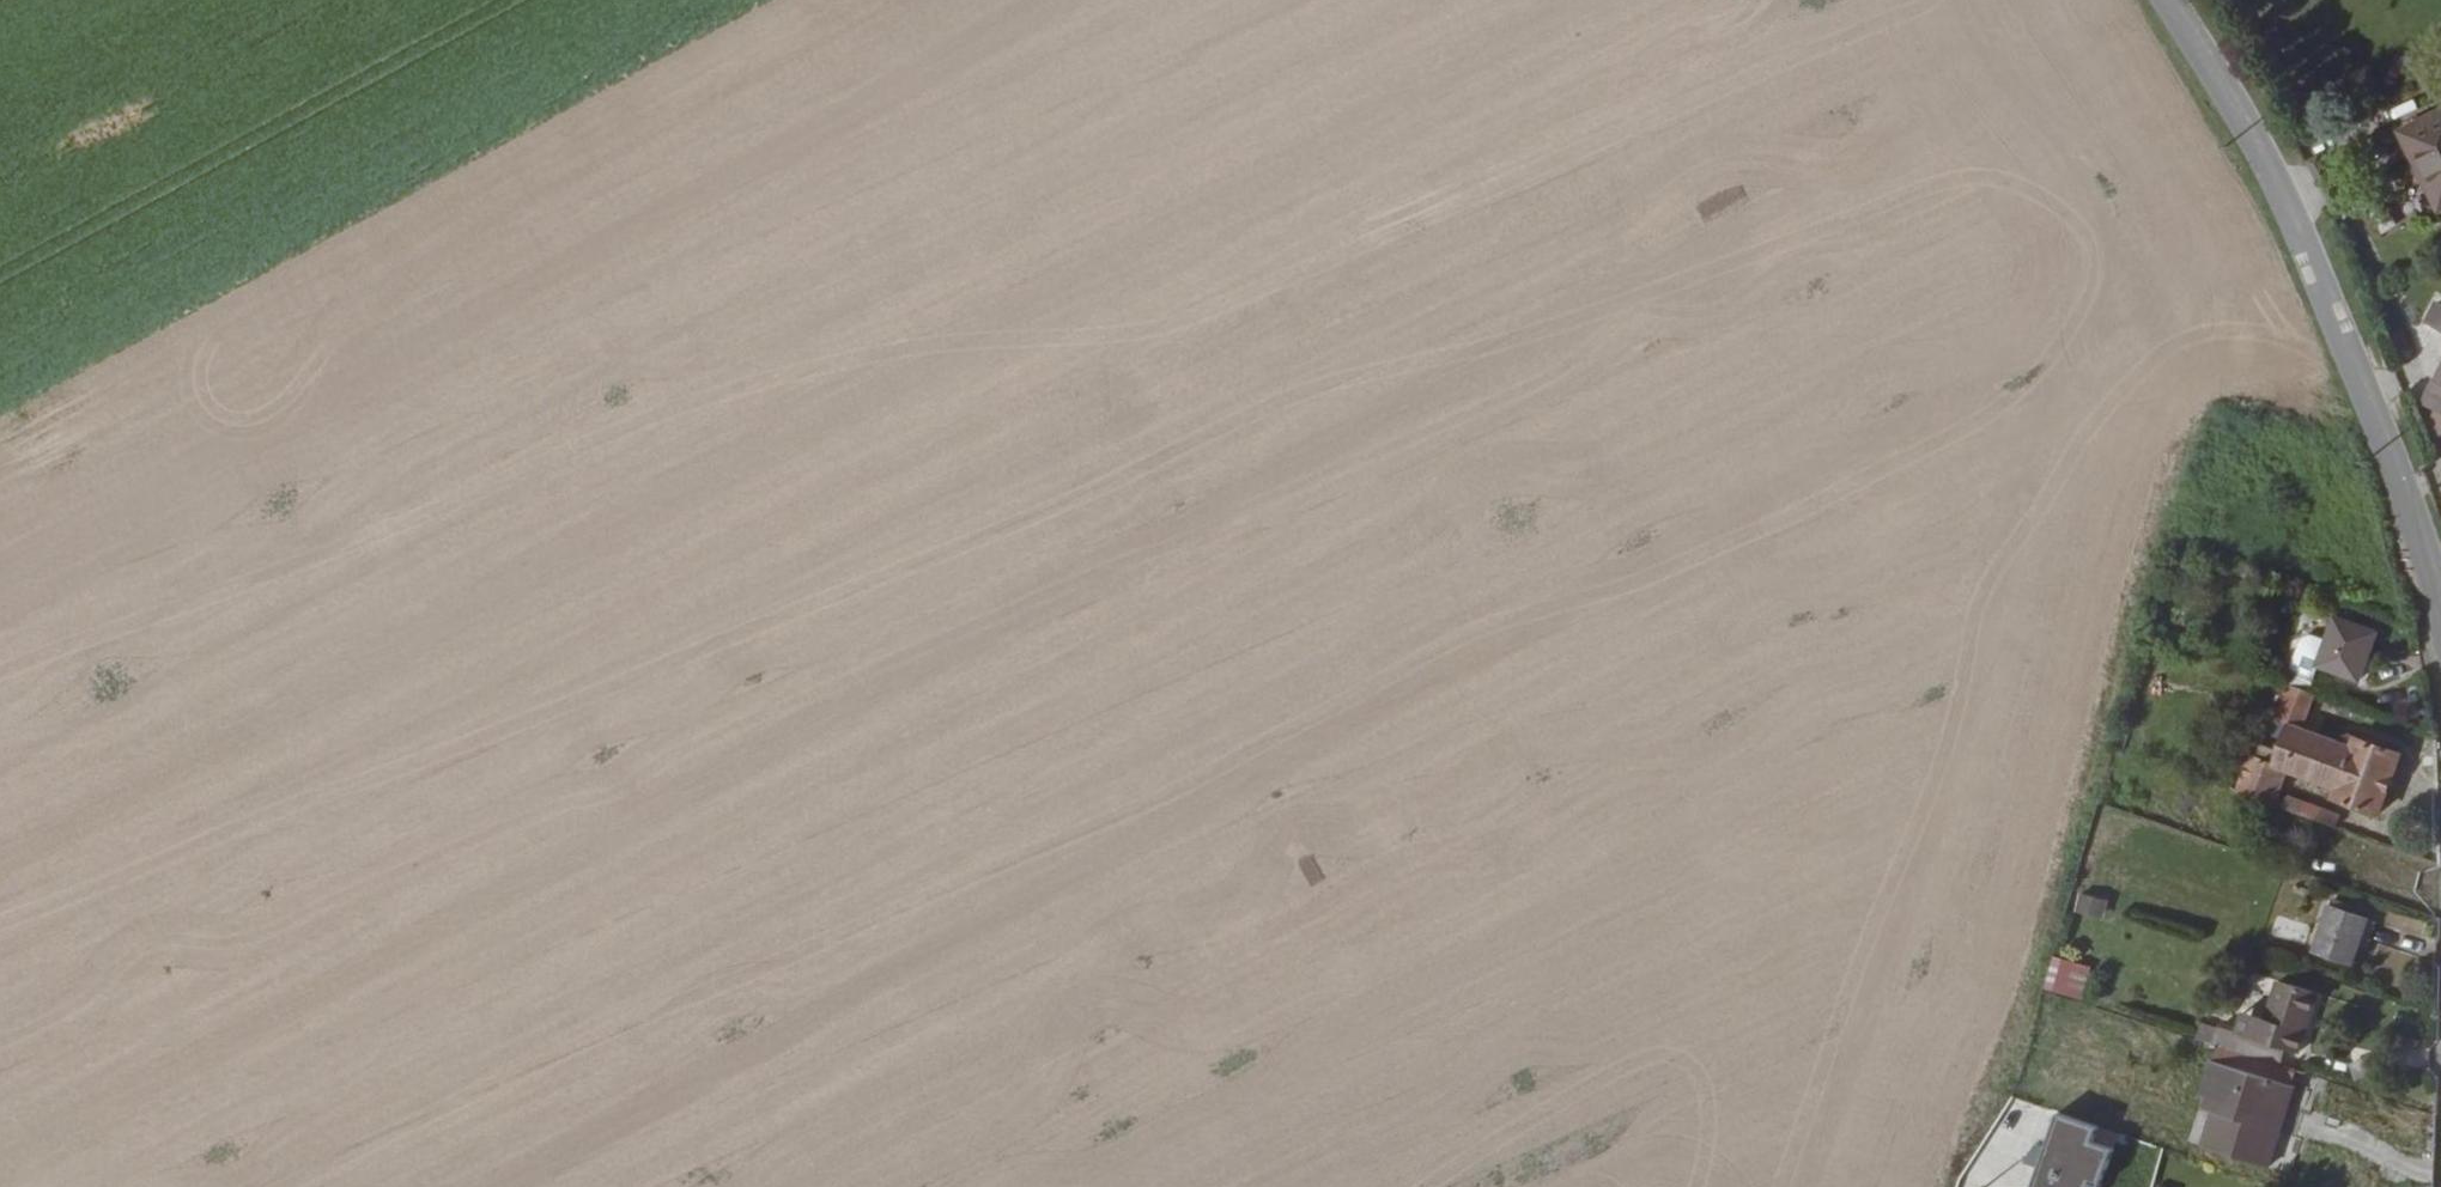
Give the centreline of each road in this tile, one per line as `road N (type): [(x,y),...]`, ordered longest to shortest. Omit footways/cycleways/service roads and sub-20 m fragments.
road 1 (tertiary): [(2440,603),(2315,273),(2166,0)]

